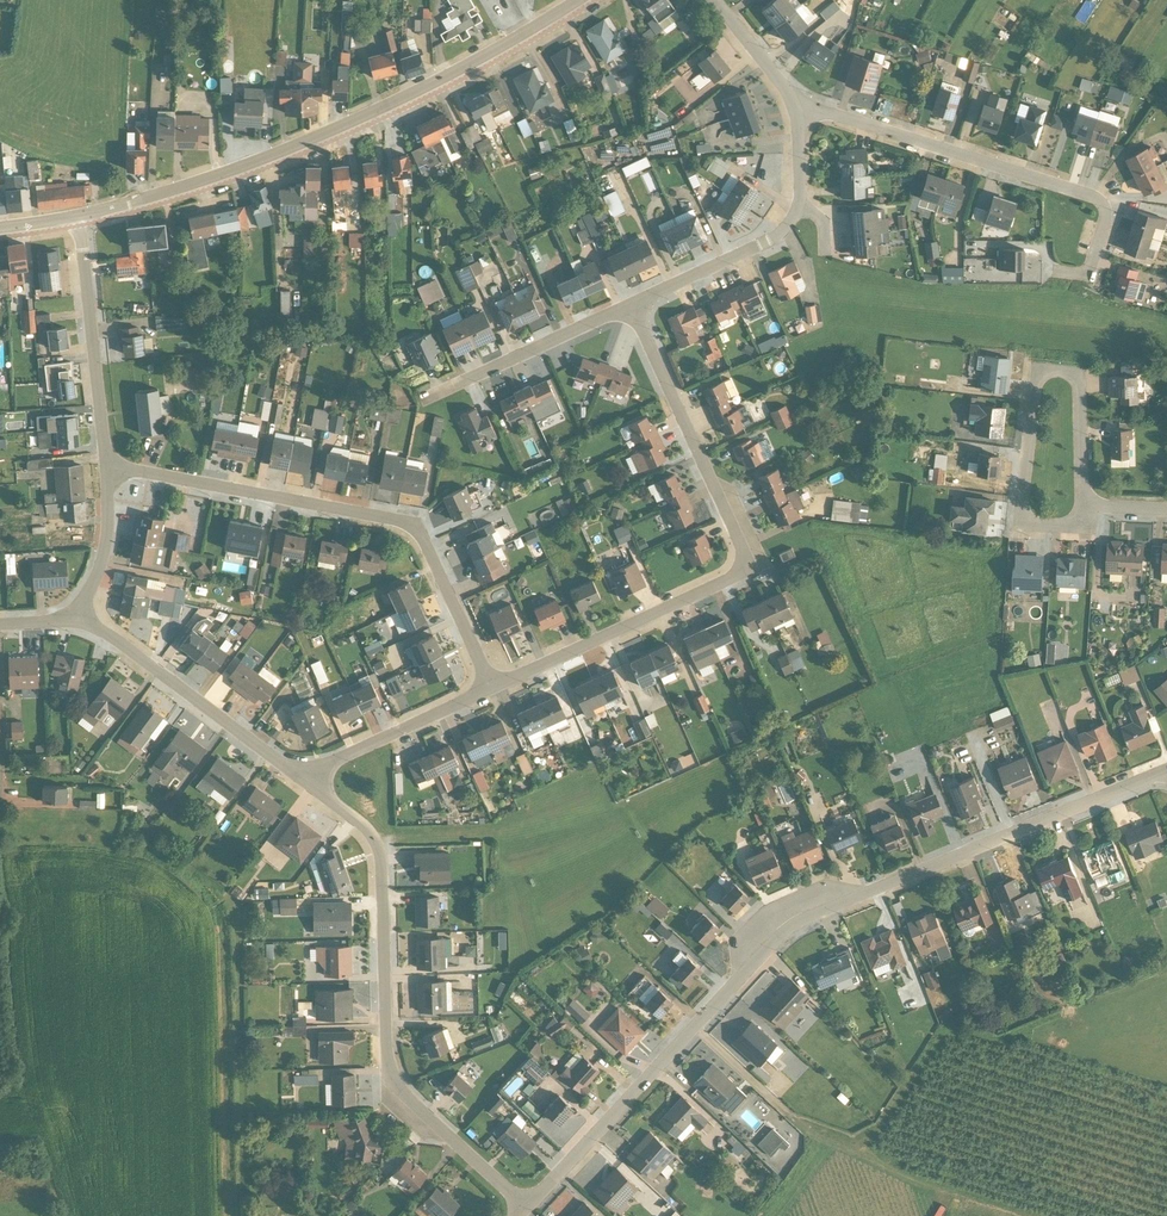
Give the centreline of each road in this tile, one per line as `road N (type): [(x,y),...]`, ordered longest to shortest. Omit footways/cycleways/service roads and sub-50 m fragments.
road 1 (residential): [(1166,771),(794,924),(526,1207)]
road 2 (residential): [(491,687),(748,566),(631,305)]
road 3 (residential): [(77,216),(334,130),(573,0)]
road 4 (residential): [(526,1207),(394,1085),(385,1040),(376,844),(299,776)]
road 5 (residential): [(106,464),(408,524),(421,536),(491,687)]
road 6 (residential): [(795,111),(828,112),(1090,197),(1105,217),(1088,276),(1058,272)]
road 7 (track): [(692,1026),(796,1121),(957,1194)]
road 8 (residential): [(1081,504),(1081,525),(1020,522),(1035,370),(1078,373)]
road 9 (residential): [(299,776),(77,617)]
road 10 (residential): [(106,464),(77,216)]
road 11 (residential): [(427,395),(631,305)]
road 12 (residential): [(299,776),(491,687)]
road 13 (residential): [(631,305),(770,239),(797,207)]
road 14 (residential): [(77,617),(100,557),(106,464)]
road 15 (residential): [(795,111),(715,0)]
road 16 (residential): [(1078,373),(1081,504)]

